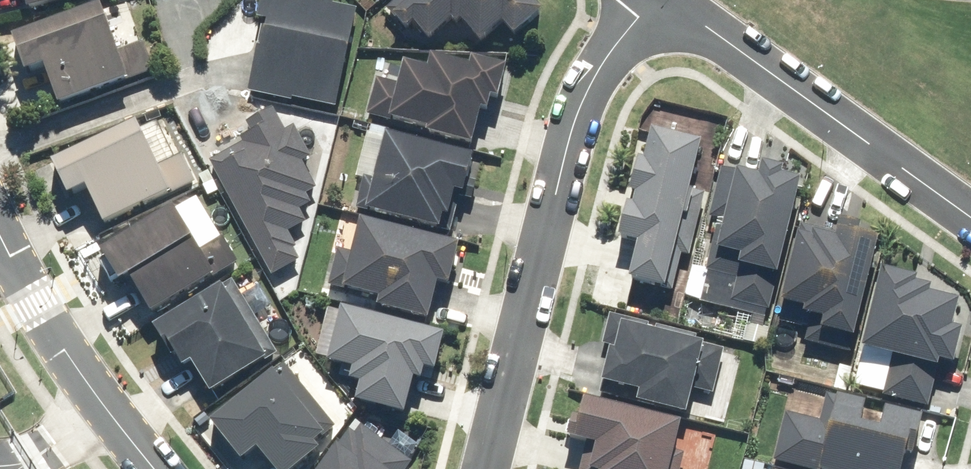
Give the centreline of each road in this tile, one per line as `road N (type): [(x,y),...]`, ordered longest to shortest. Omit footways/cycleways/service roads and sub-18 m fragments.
road 1 (residential): [(488,468),(579,116),(649,0)]
road 2 (residential): [(669,0),(970,220)]
road 3 (residential): [(0,227),(92,395),(153,468)]

